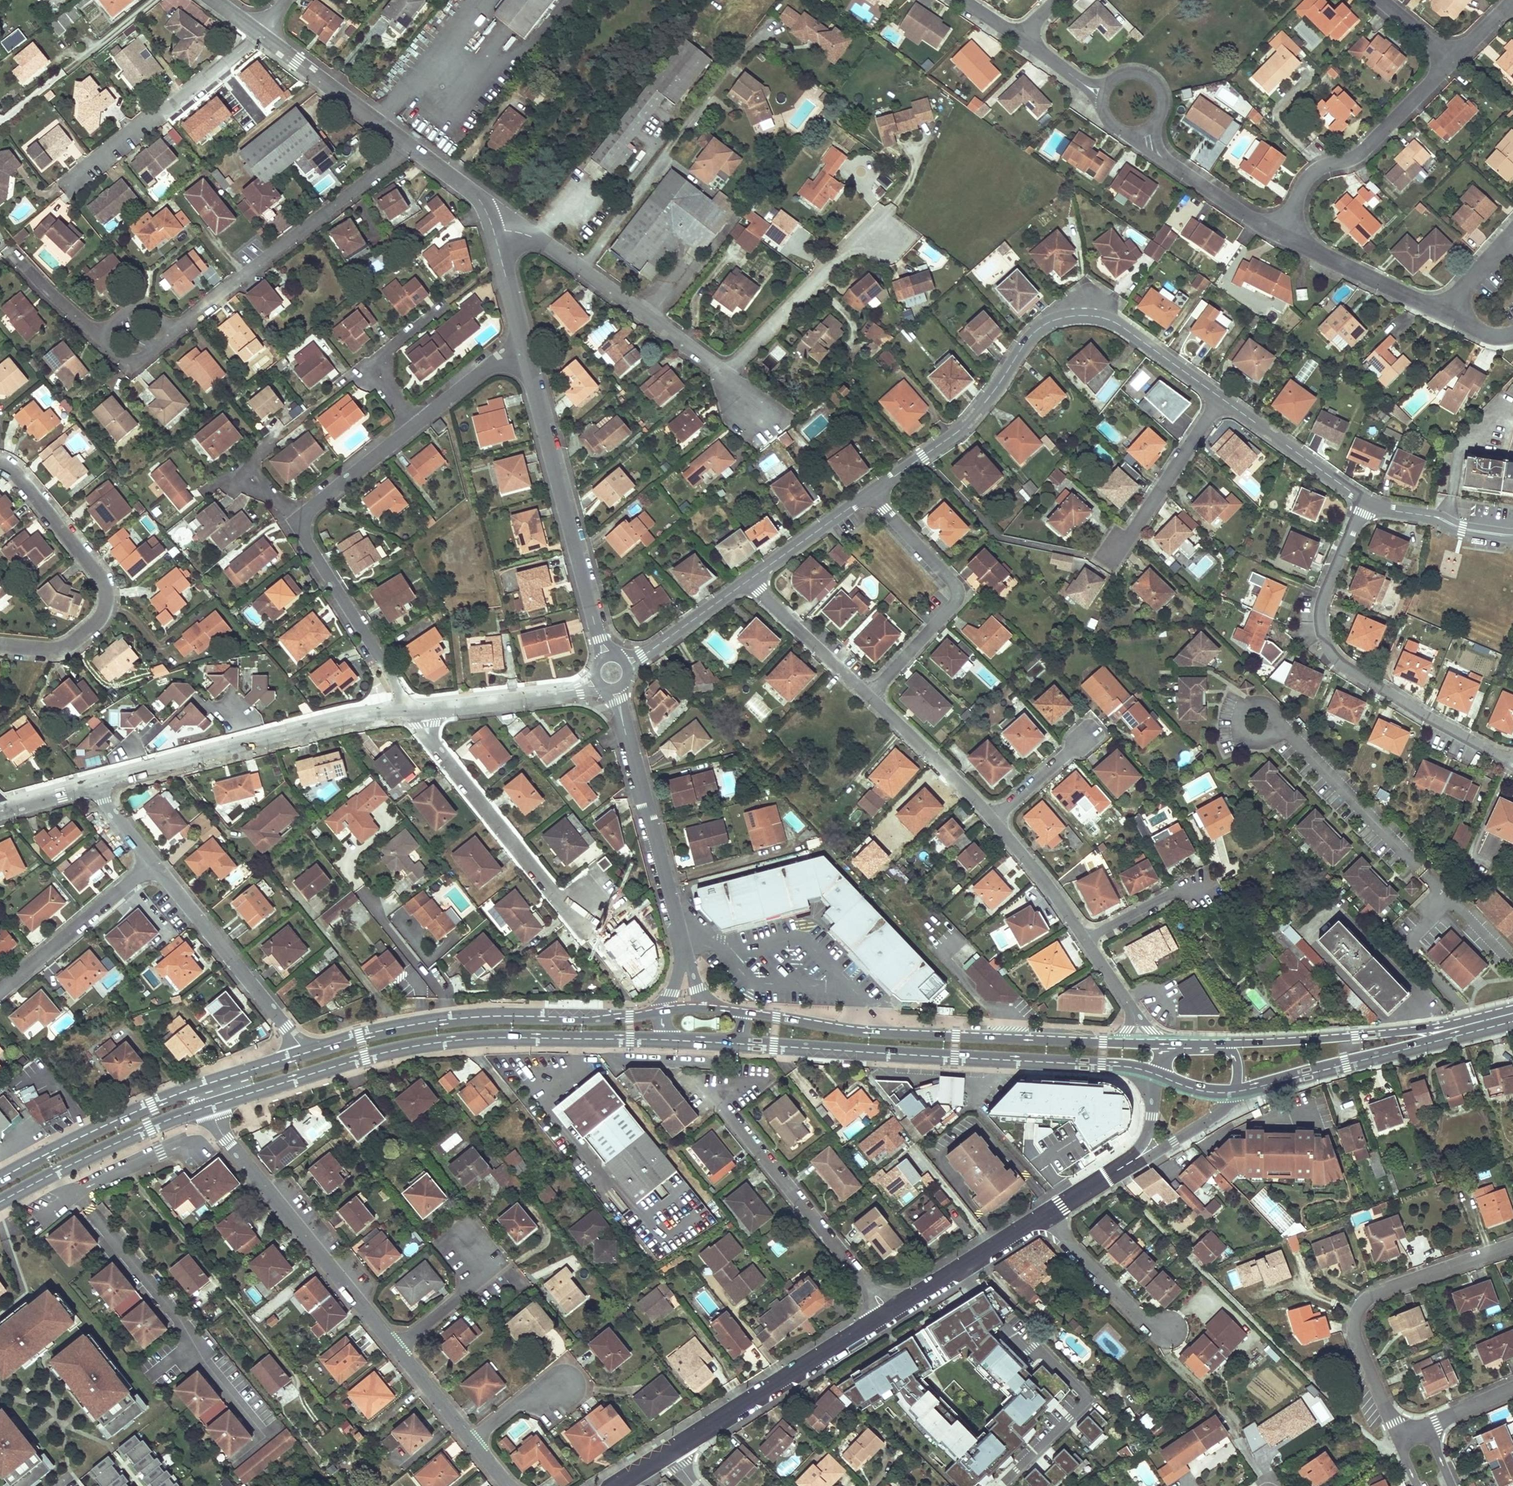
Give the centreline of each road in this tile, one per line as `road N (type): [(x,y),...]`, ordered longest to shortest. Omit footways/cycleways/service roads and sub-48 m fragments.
road 1 (primary): [(207,1106),(416,1045),(540,1037),(668,1042)]
road 2 (primary): [(1143,1044),(897,1034),(739,1012)]
road 3 (primary): [(733,1044),(1125,1066)]
road 4 (residential): [(1367,501),(1319,615),(1334,657),(1512,762)]
road 5 (primary): [(663,1012),(446,1019),(303,1053)]
road 6 (residential): [(611,673),(523,350)]
road 7 (residential): [(493,228),(538,238),(727,375),(756,415)]
road 8 (residential): [(93,786),(410,710)]
road 9 (residential): [(207,1106),(225,1140),(402,1356)]
road 10 (residential): [(1398,1441),(1356,1340),(1365,1302),(1512,1246)]
road 11 (residential): [(0,464),(100,578),(106,603),(71,642),(0,645)]
road 12 (residential): [(410,148),(173,332)]
road 13 (residential): [(683,956),(611,673)]
road 14 (primary): [(1512,1009),(1419,1029),(1227,1044)]
road 15 (primary): [(1234,1092),(1512,1021)]
road 16 (residential): [(872,491),(961,430),(1042,326),(1088,316)]
road 17 (residential): [(410,710),(557,898),(567,908),(591,907)]
road 18 (residential): [(889,1315),(719,1099)]
road 19 (residential): [(872,491),(958,591),(869,696)]
road 20 (tertiary): [(672,1450),(889,1315)]
road 21 (residential): [(1453,58),(1361,152),(1306,178),(1280,235)]
road 22 (residential): [(67,186),(260,35)]
road 23 (primary): [(222,1079),(151,1105),(0,1181)]
road 24 (residential): [(152,862),(303,1053)]
road 25 (primary): [(0,1201),(207,1106)]
road 26 (residential): [(294,520),(410,710)]
road 27 (residential): [(410,710),(574,689),(611,673)]
road 28 (residential): [(152,862),(0,991)]
road 29 (residential): [(1222,398),(1111,552)]
road 30 (residential): [(410,148),(260,35)]
road 31 (tertiary): [(889,1315),(1044,1214)]
road 32 (residential): [(1280,235),(1444,313)]
road 33 (residential): [(1222,398),(1367,501)]
road 34 (residential): [(1144,130),(1160,156),(1280,235)]
road 35 (residential): [(869,696),(993,818)]
road 36 (residential): [(1044,1214),(1146,1323),(1168,1331)]
road 37 (residential): [(749,580),(869,696)]
road 38 (residential): [(611,673),(749,580)]
road 39 (residential): [(417,422),(371,362),(437,310)]
road 40 (residential): [(1088,316),(1114,322),(1222,398)]
road 41 (residential): [(417,422),(294,520)]
road 42 (residential): [(993,818),(1089,936)]
road 43 (residential): [(749,580),(872,491)]
road 44 (residential): [(1367,501),(1512,536)]
road 45 (residential): [(173,332),(139,359),(107,344),(107,327),(133,306),(147,306)]
road 46 (residential): [(476,1297),(513,1267),(476,1226),(446,1250)]
road 47 (residential): [(993,818),(1094,730)]
road 48 (residential): [(523,350),(417,422)]
road 49 (tertiary): [(1130,1162),(1201,1126),(1234,1092)]
road 50 (residential): [(523,350),(493,228)]
road 51 (residential): [(470,1441),(525,1400),(578,1382)]
road 52 (residential): [(1089,936),(1197,879)]
road 53 (residential): [(1089,936),(1143,1044)]
road 54 (residential): [(1144,130),(1162,108),(1152,80),(1123,74),(1103,96)]

